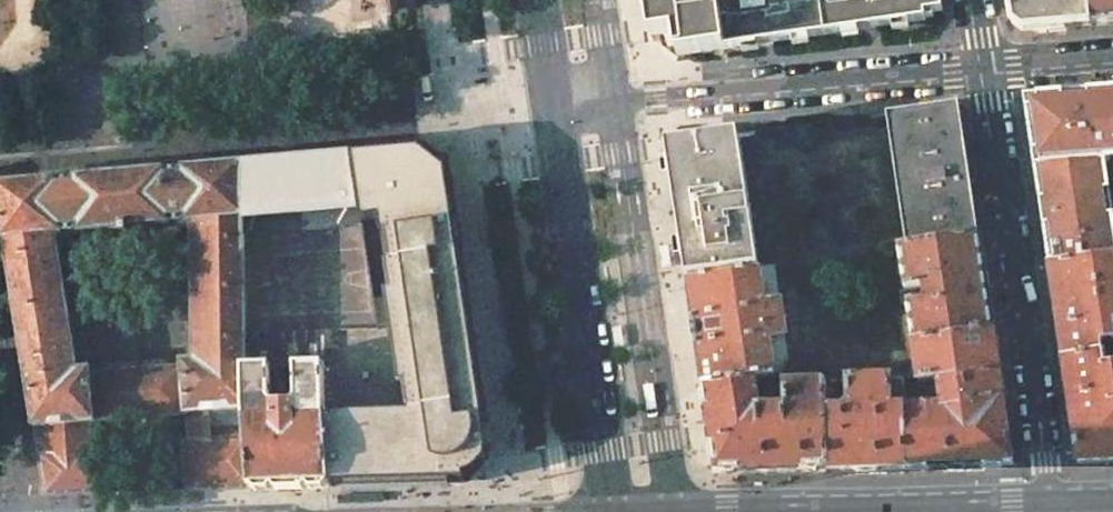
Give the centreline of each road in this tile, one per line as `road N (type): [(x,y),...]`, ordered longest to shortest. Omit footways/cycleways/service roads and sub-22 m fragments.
road 1 (residential): [(1053,511),(979,69)]
road 2 (residential): [(979,69),(609,103),(554,117)]
road 3 (primary): [(554,117),(608,511)]
road 4 (residential): [(243,143),(554,117)]
road 5 (residential): [(1112,58),(979,69)]

